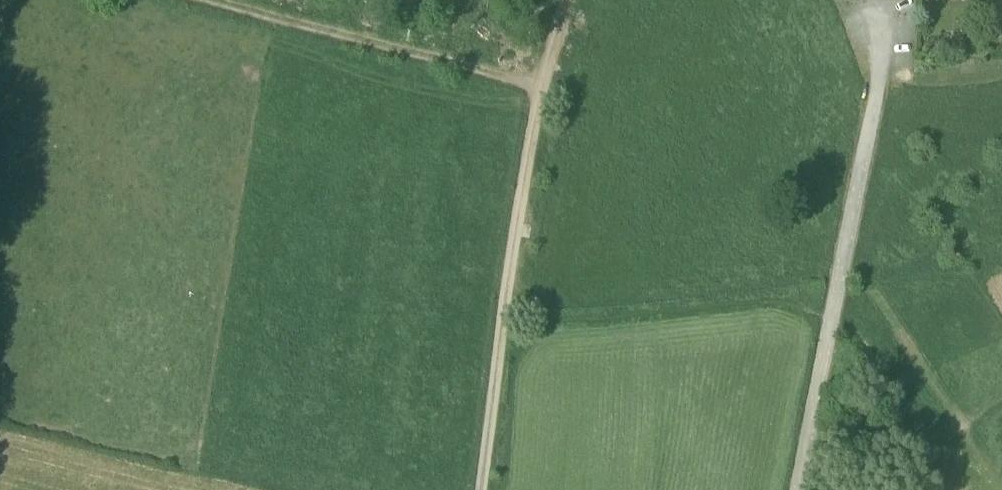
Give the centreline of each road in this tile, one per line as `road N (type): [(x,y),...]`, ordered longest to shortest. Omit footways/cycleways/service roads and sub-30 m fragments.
road 1 (track): [(483,489),(539,90),(563,0)]
road 2 (track): [(207,0),(539,90)]

